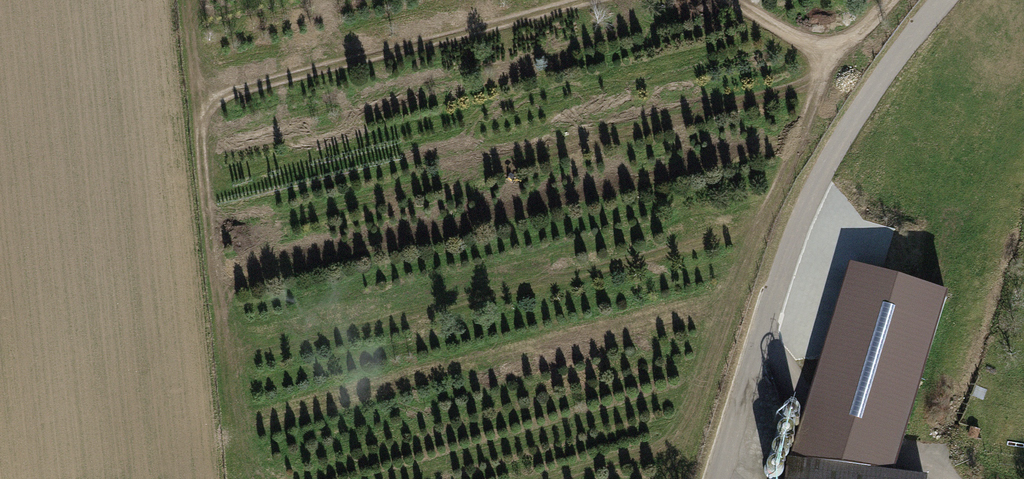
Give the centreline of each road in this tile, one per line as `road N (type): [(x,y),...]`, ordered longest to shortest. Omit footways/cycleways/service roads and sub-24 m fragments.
road 1 (track): [(224,362),(747,230),(766,214),(833,53),(882,0)]
road 2 (track): [(224,362),(197,115),(220,91),(586,0)]
road 3 (unclassified): [(948,0),(835,154),(768,324),(724,478)]

